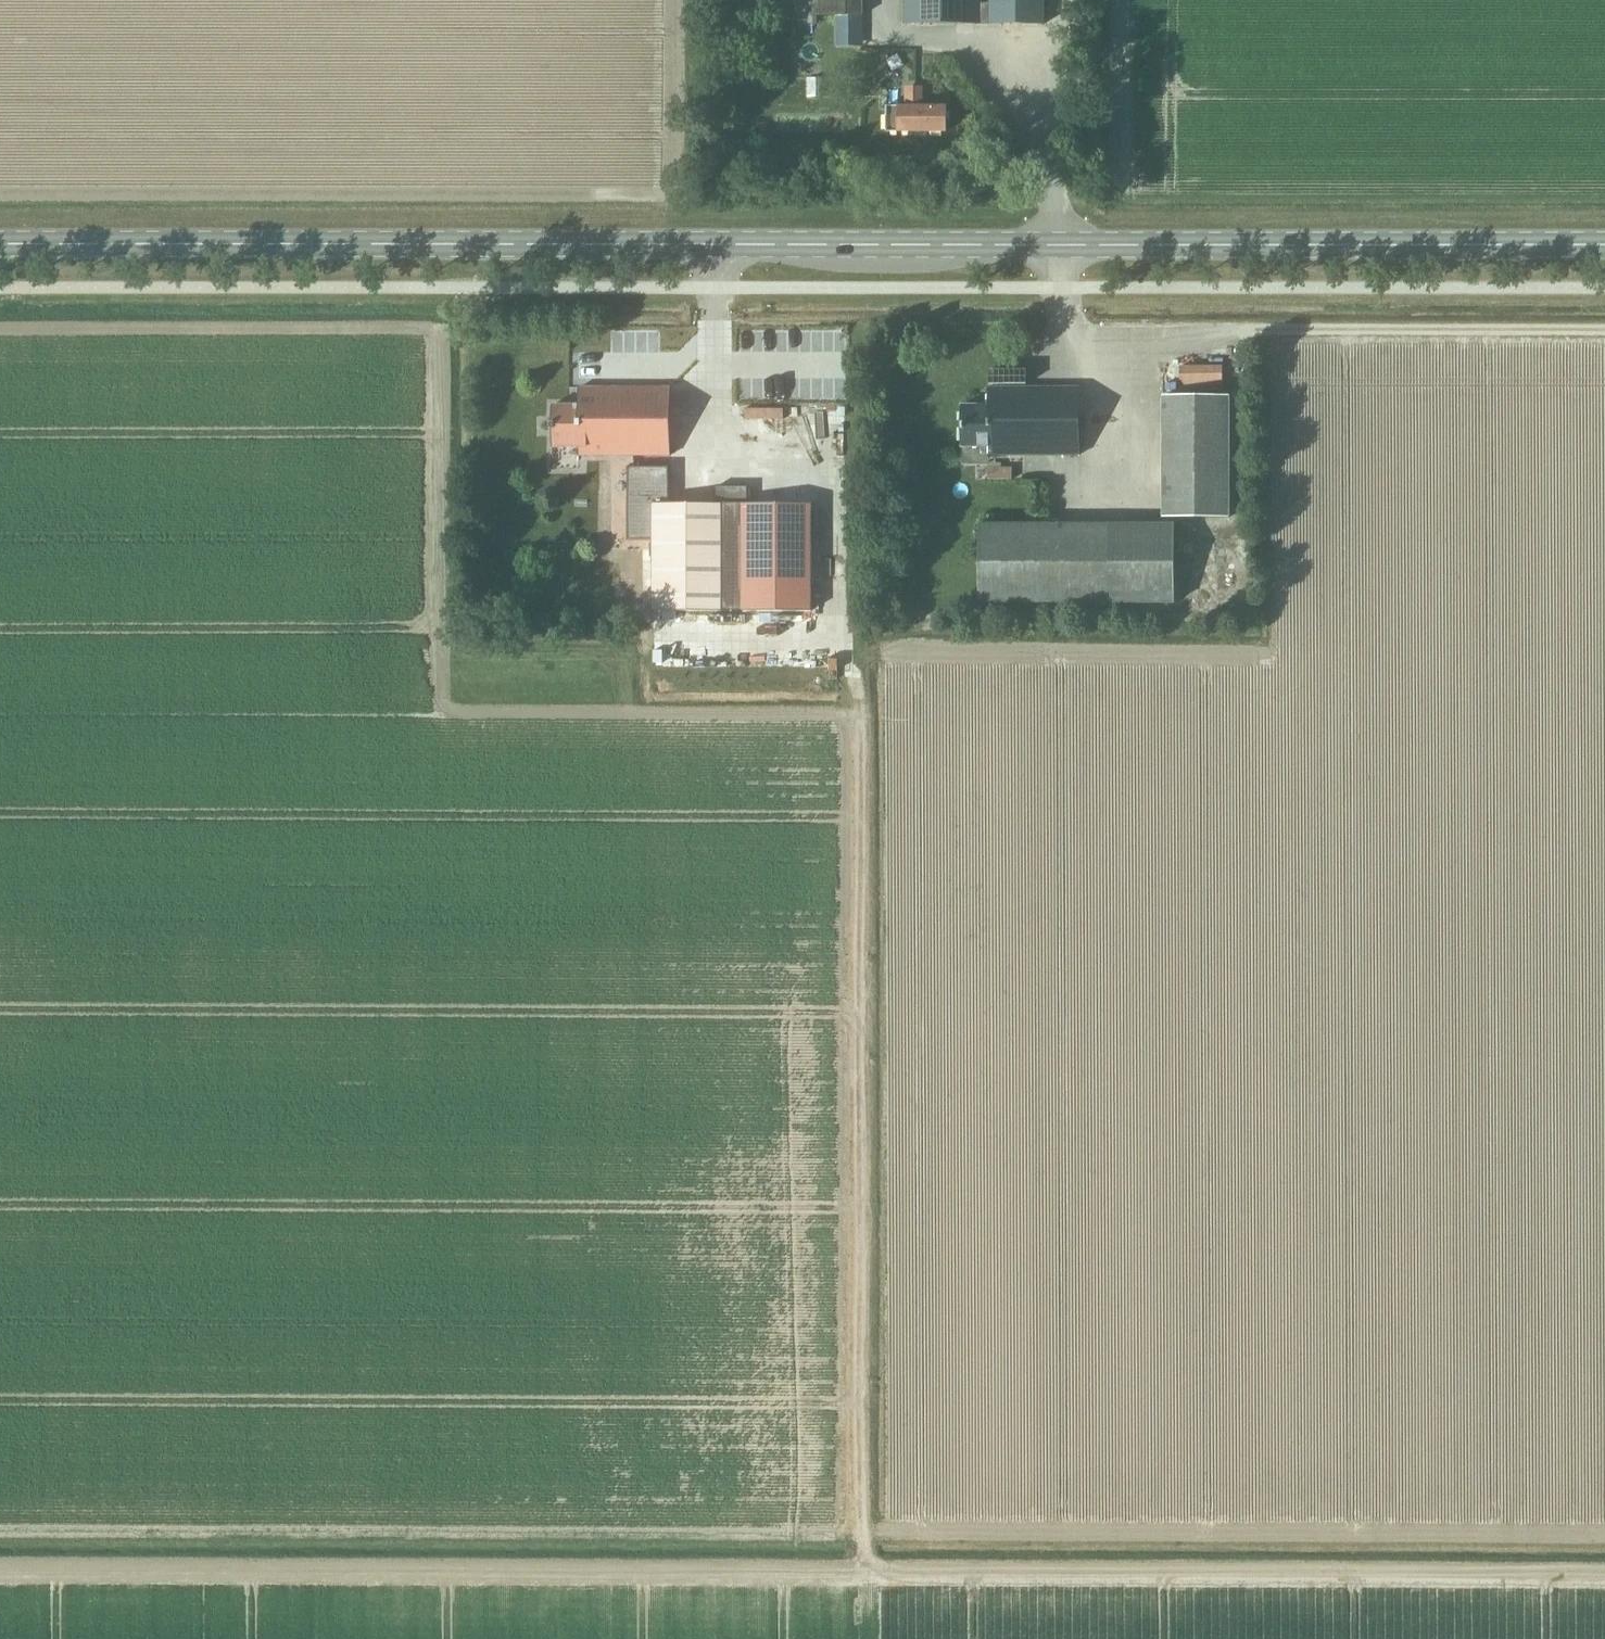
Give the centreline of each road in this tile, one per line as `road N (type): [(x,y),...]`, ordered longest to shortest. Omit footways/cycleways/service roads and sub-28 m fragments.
road 1 (secondary): [(1604,245),(0,244)]
road 2 (track): [(1064,334),(1604,333)]

